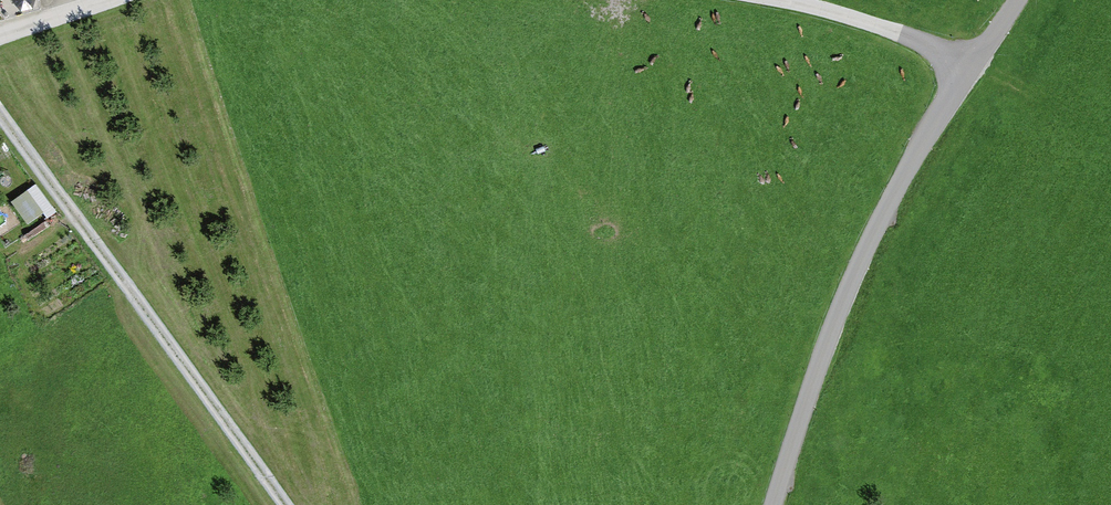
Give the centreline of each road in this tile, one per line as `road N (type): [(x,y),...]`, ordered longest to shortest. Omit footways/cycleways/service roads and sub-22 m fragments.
road 1 (unclassified): [(1015,0),(874,235),(822,362),(777,504)]
road 2 (track): [(0,114),(287,504)]
road 3 (track): [(970,68),(900,34),(771,0)]

